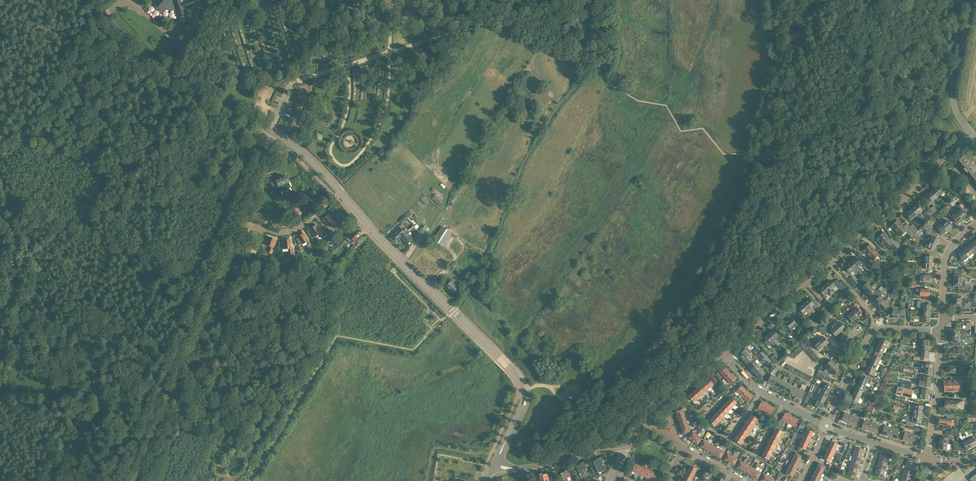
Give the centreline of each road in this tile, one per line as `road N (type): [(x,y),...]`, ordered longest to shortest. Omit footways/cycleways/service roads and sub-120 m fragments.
road 1 (residential): [(123,480),(271,132)]
road 2 (unclassified): [(493,469),(523,406),(521,381),(340,193)]
road 3 (residential): [(723,353),(973,135)]
road 4 (unclassified): [(271,132),(142,58),(94,0)]
road 5 (tertiary): [(973,135),(953,91),(973,0)]
road 6 (unclassified): [(493,469),(624,445)]
road 7 (residential): [(928,458),(941,331)]

